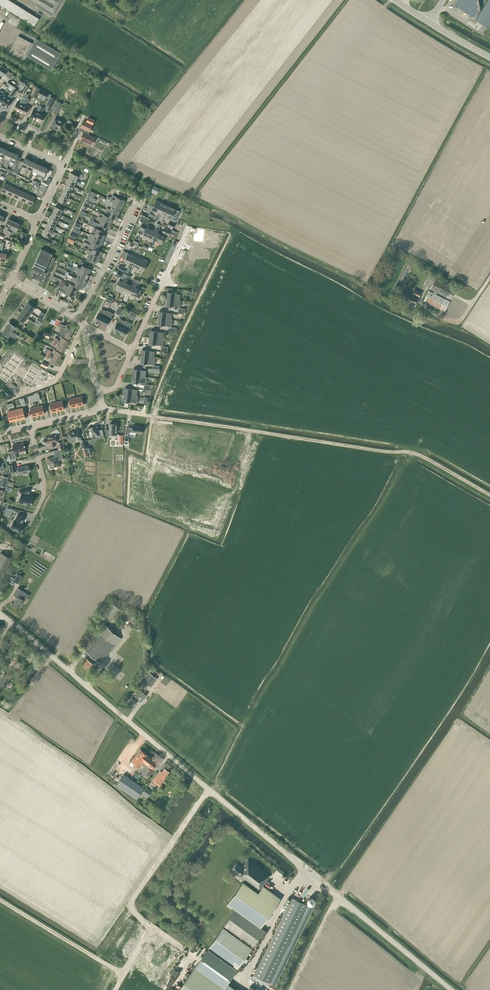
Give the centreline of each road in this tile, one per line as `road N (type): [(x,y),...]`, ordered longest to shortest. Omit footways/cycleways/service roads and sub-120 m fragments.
road 1 (unclassified): [(452,989),(0,614)]
road 2 (track): [(160,417),(414,453),(489,495)]
road 3 (track): [(0,899),(124,974)]
road 4 (residential): [(76,319),(136,198)]
road 5 (residential): [(0,404),(55,381),(84,325)]

